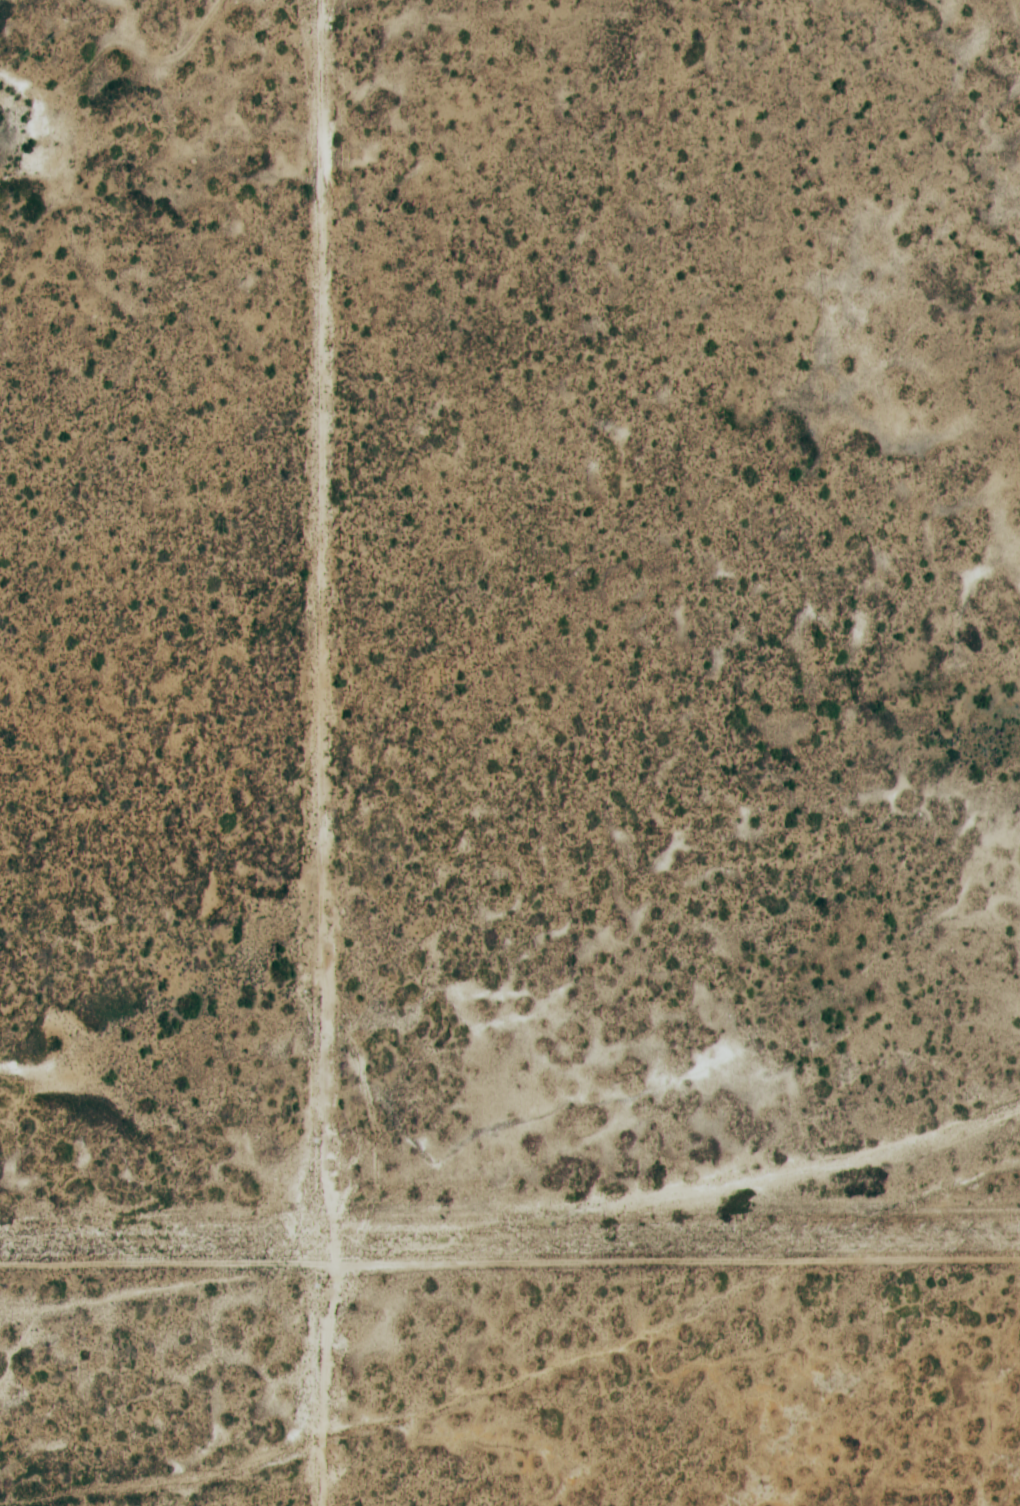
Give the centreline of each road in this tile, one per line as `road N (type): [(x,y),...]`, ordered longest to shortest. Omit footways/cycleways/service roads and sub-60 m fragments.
road 1 (residential): [(995,973),(989,812),(1019,287)]
road 2 (residential): [(1019,241),(1006,157),(953,26),(932,0)]

